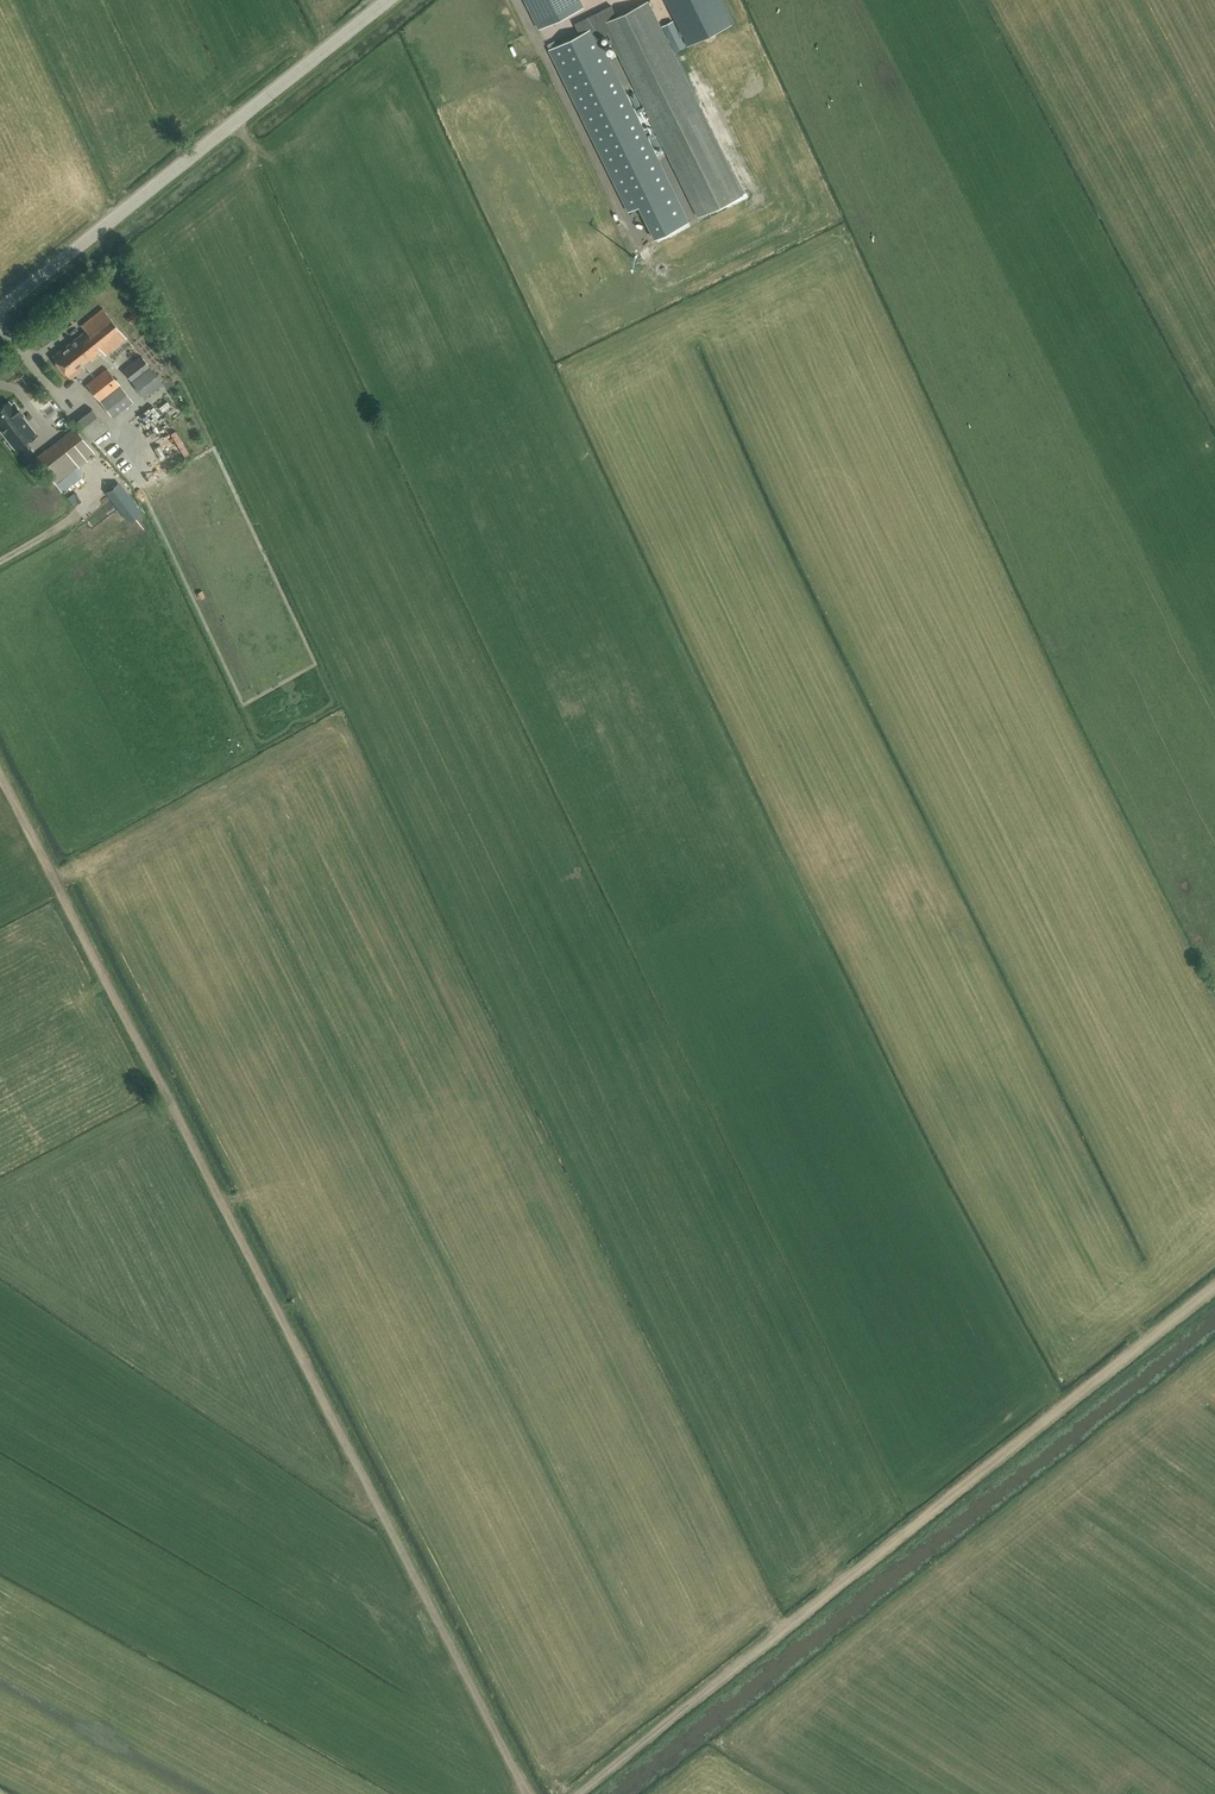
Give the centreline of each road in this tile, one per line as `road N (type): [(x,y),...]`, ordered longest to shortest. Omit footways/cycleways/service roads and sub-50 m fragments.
road 1 (track): [(529,1793),(0,770)]
road 2 (track): [(577,1793),(1214,1285)]
road 3 (unclassified): [(0,309),(390,0)]

